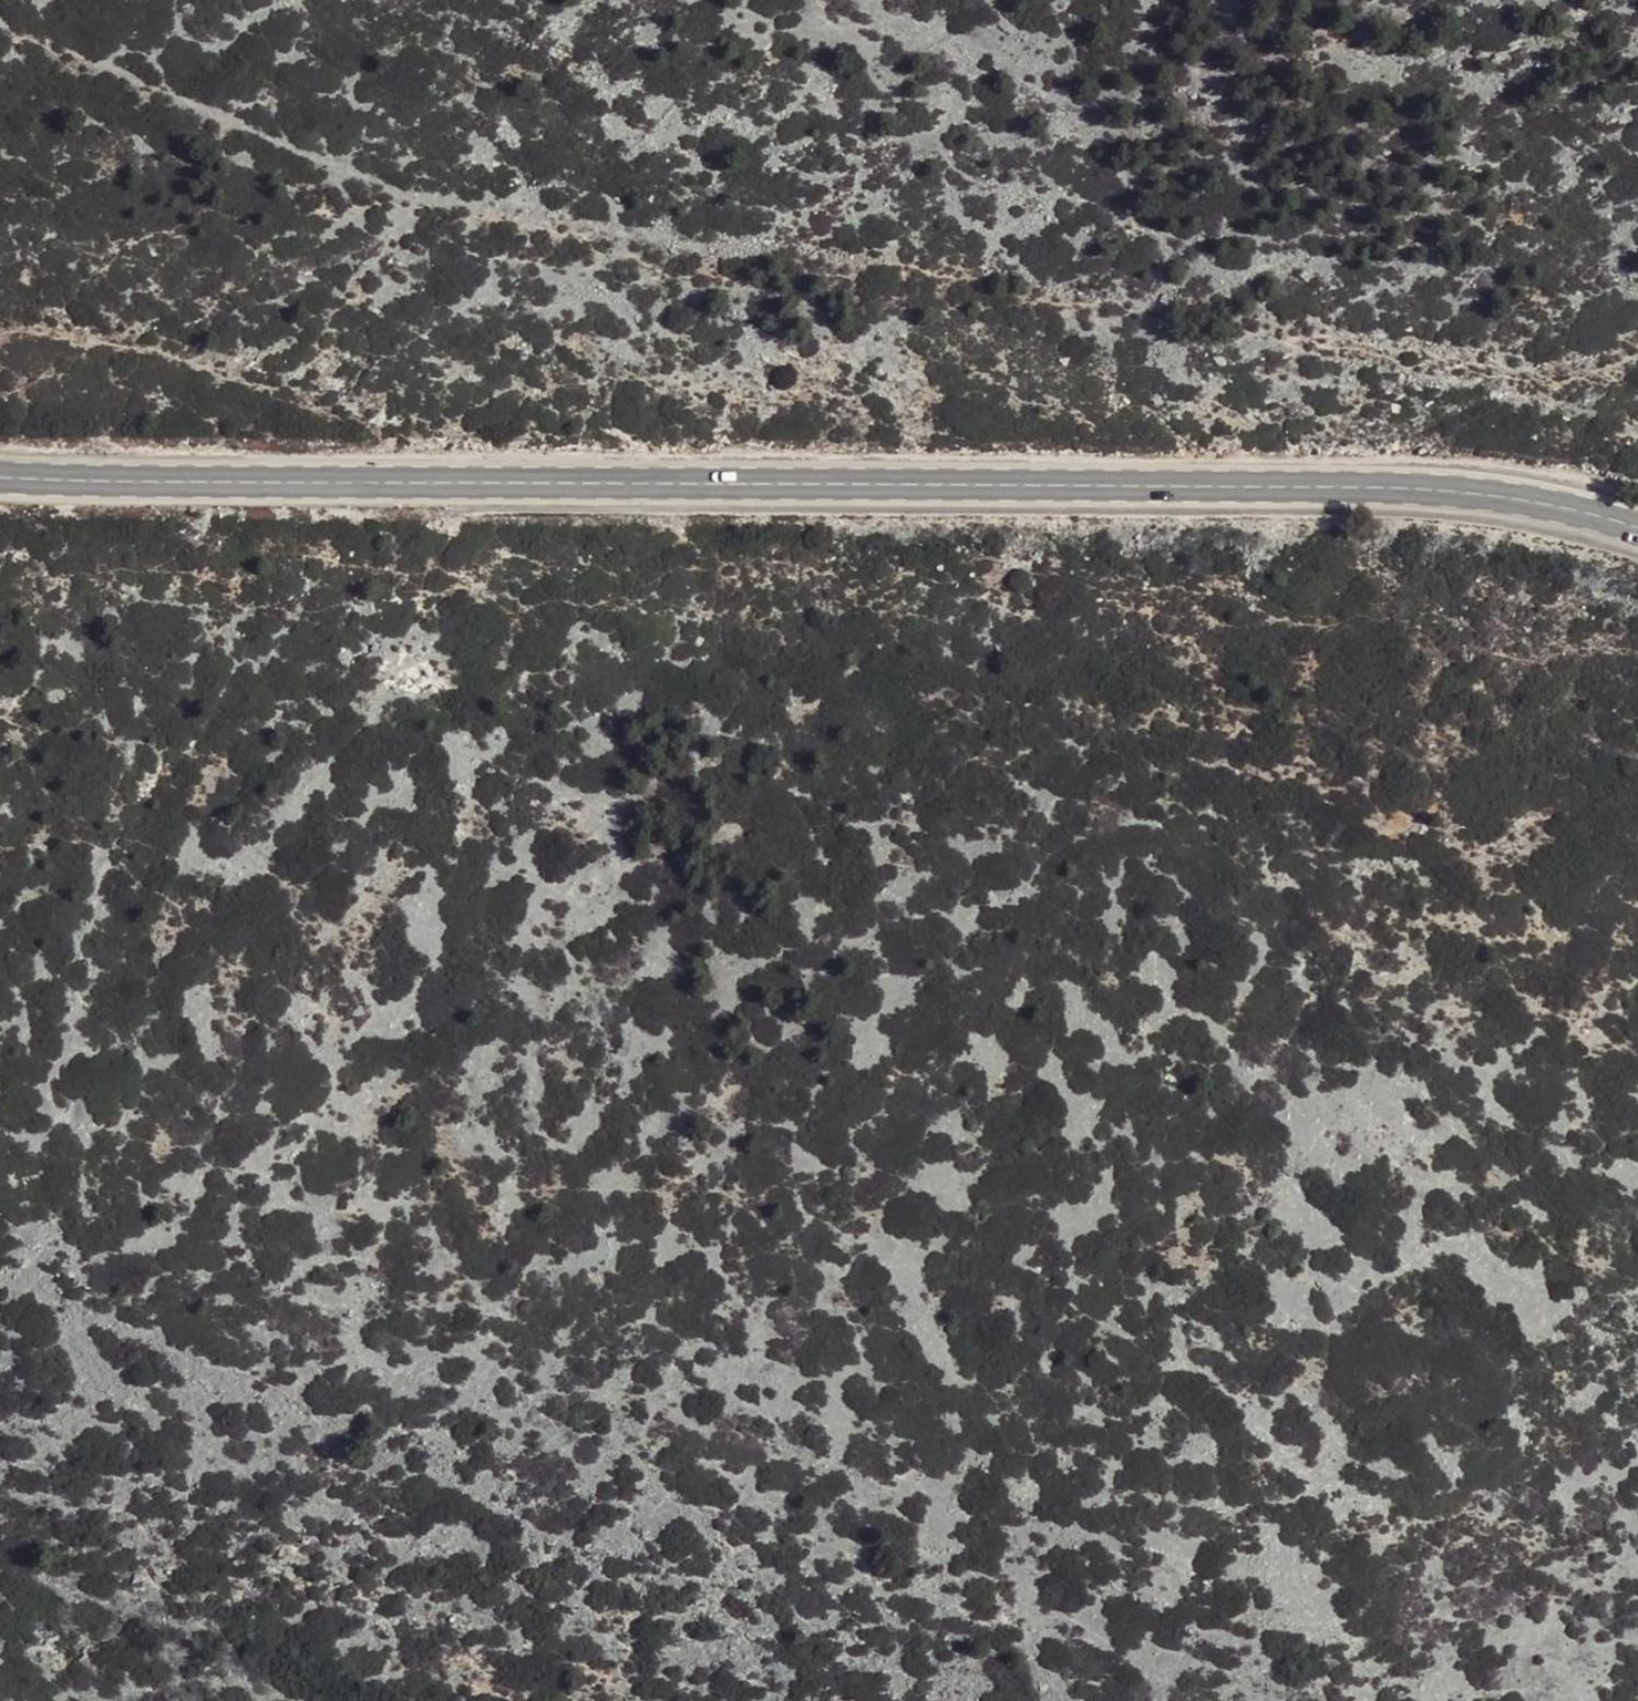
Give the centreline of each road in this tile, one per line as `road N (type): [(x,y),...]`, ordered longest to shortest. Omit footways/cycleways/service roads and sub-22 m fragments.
road 1 (primary): [(1637,528),(1511,499),(1405,488),(0,479)]

